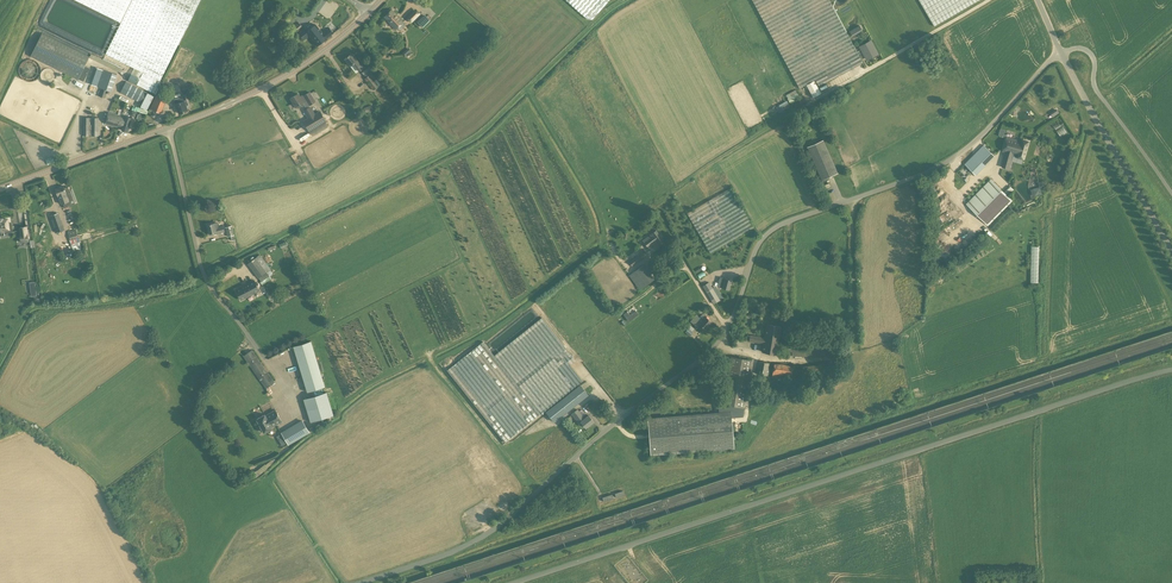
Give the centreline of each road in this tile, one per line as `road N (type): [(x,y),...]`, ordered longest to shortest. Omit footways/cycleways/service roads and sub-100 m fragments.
road 1 (motorway): [(1171,267),(213,582)]
road 2 (motorway): [(261,582),(1171,284)]
road 3 (unclassified): [(360,582),(450,553),(510,517),(706,354),(727,328),(765,236),(784,223),(914,182),(969,149),(1060,54)]
road 4 (unclassified): [(515,582),(1171,370)]
road 5 (unclassified): [(261,355),(201,265),(169,130)]
road 6 (tertiary): [(169,130),(273,84),(369,13)]
road 7 (unclassified): [(1060,54),(1171,249)]
road 8 (unclassified): [(988,0),(808,105)]
road 9 (unclassified): [(1171,193),(1096,89),(1091,55),(1081,48),(1060,54)]
road 10 (tertiary): [(0,190),(169,130)]
road 11 (track): [(808,105),(695,176),(708,197)]

